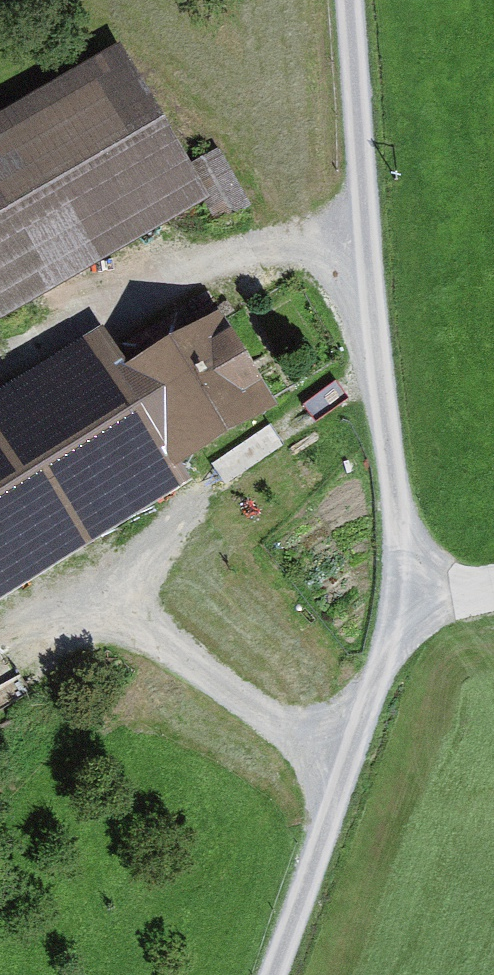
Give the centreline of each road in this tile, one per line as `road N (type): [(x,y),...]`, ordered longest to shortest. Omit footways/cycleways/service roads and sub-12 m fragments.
road 1 (track): [(350,0),(383,391),(410,591),(274,974)]
road 2 (track): [(0,345),(123,276),(239,250),(368,241)]
road 3 (track): [(74,581),(346,772)]

